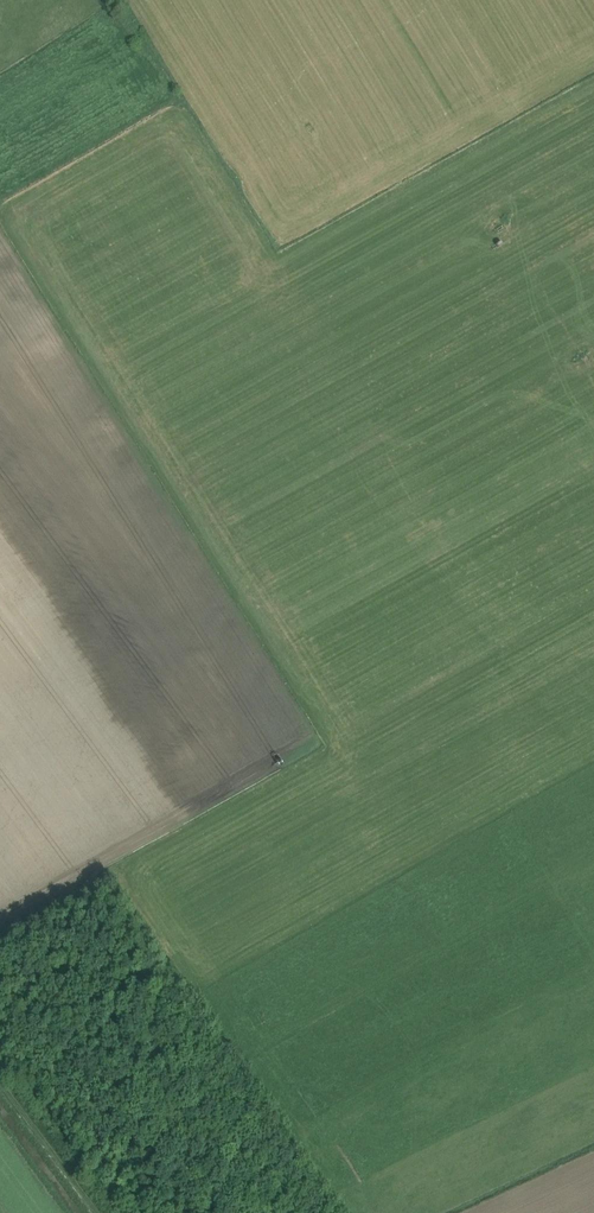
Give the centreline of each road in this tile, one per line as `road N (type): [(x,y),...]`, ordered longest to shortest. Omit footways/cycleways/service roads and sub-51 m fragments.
road 1 (track): [(91,1212),(0,1090)]

